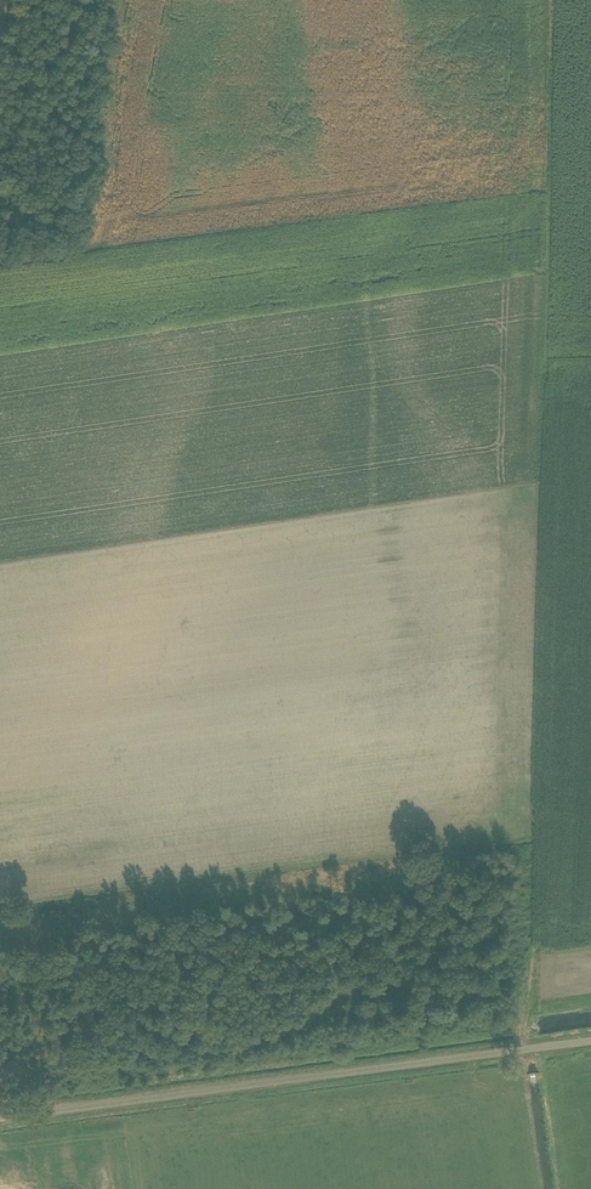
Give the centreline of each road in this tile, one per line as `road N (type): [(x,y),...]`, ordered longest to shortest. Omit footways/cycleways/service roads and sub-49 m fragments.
road 1 (unclassified): [(0,1118),(590,1040)]

